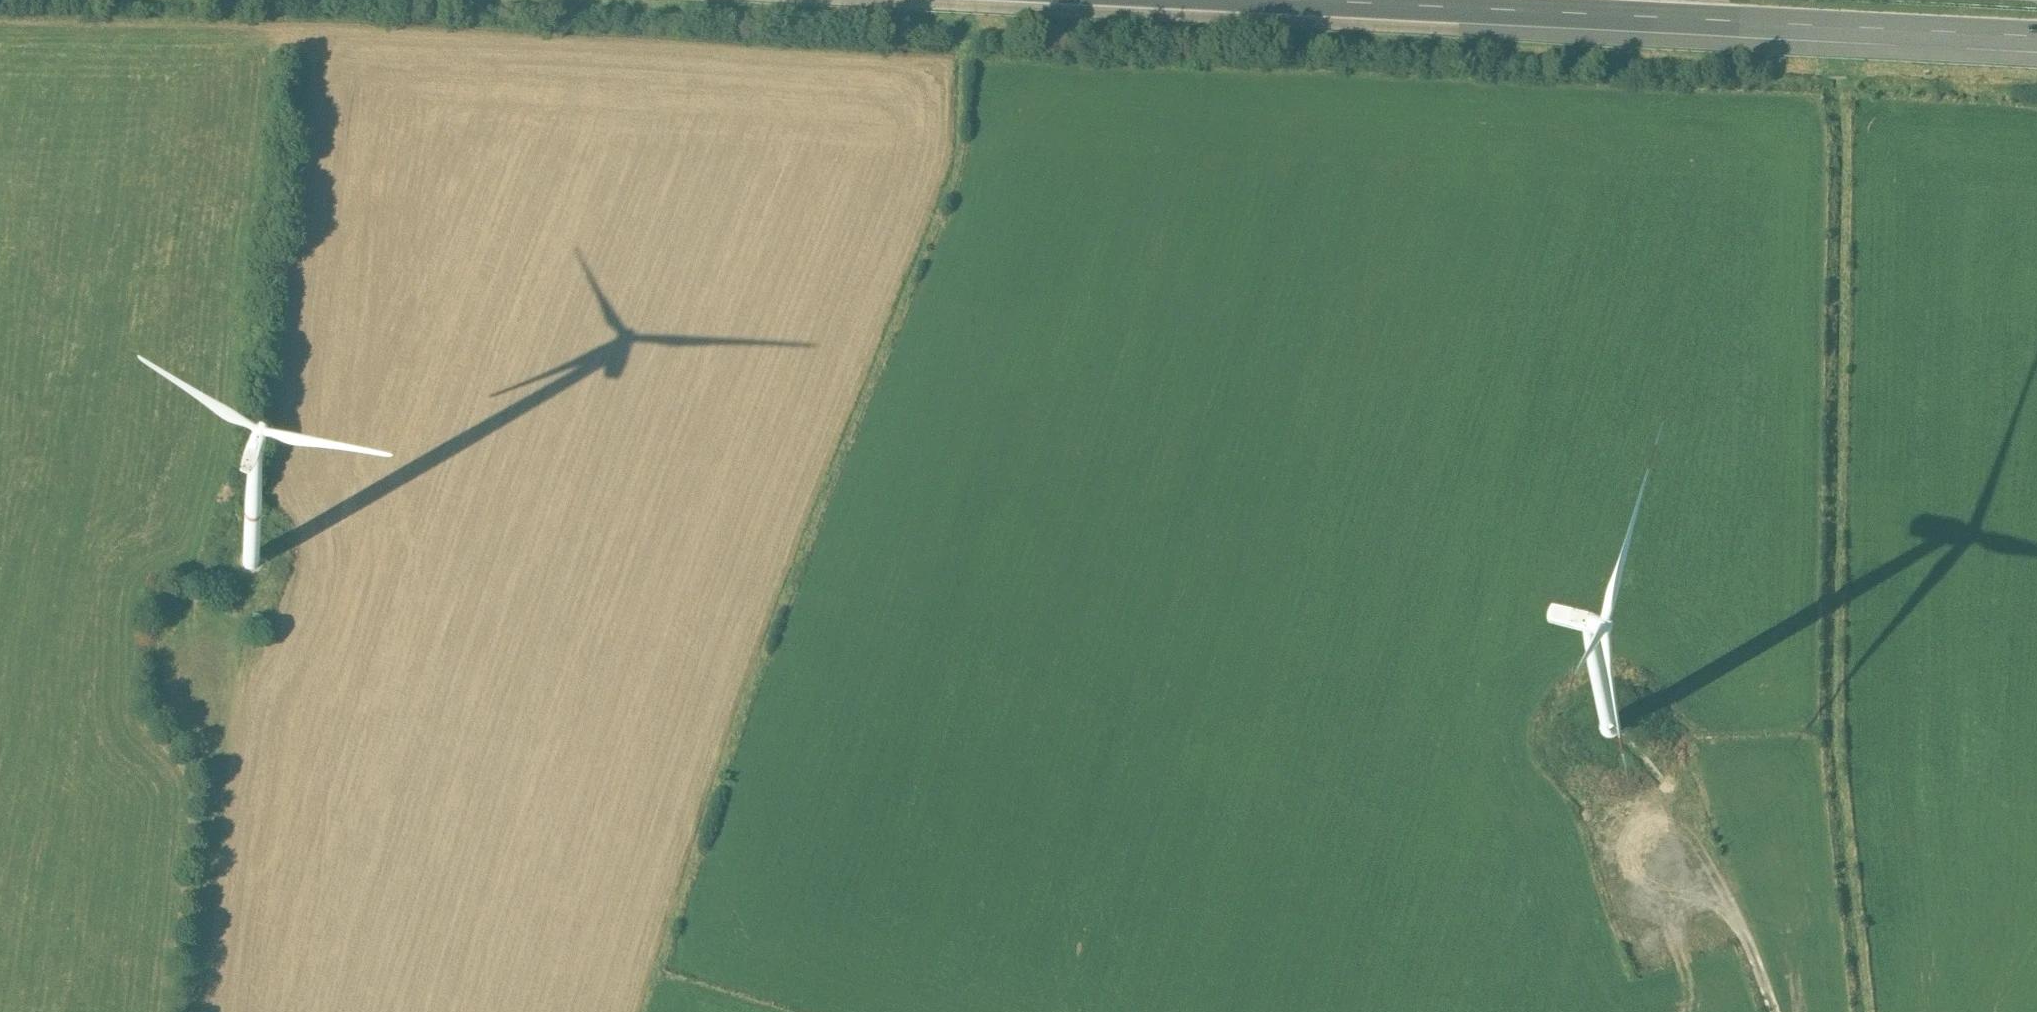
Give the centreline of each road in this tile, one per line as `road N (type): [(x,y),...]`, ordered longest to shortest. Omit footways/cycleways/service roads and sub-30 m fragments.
road 1 (motorway): [(1301,0),(2036,37)]
road 2 (track): [(196,1011),(221,780),(199,666)]
road 3 (track): [(1769,1011),(1731,906),(1668,846)]

